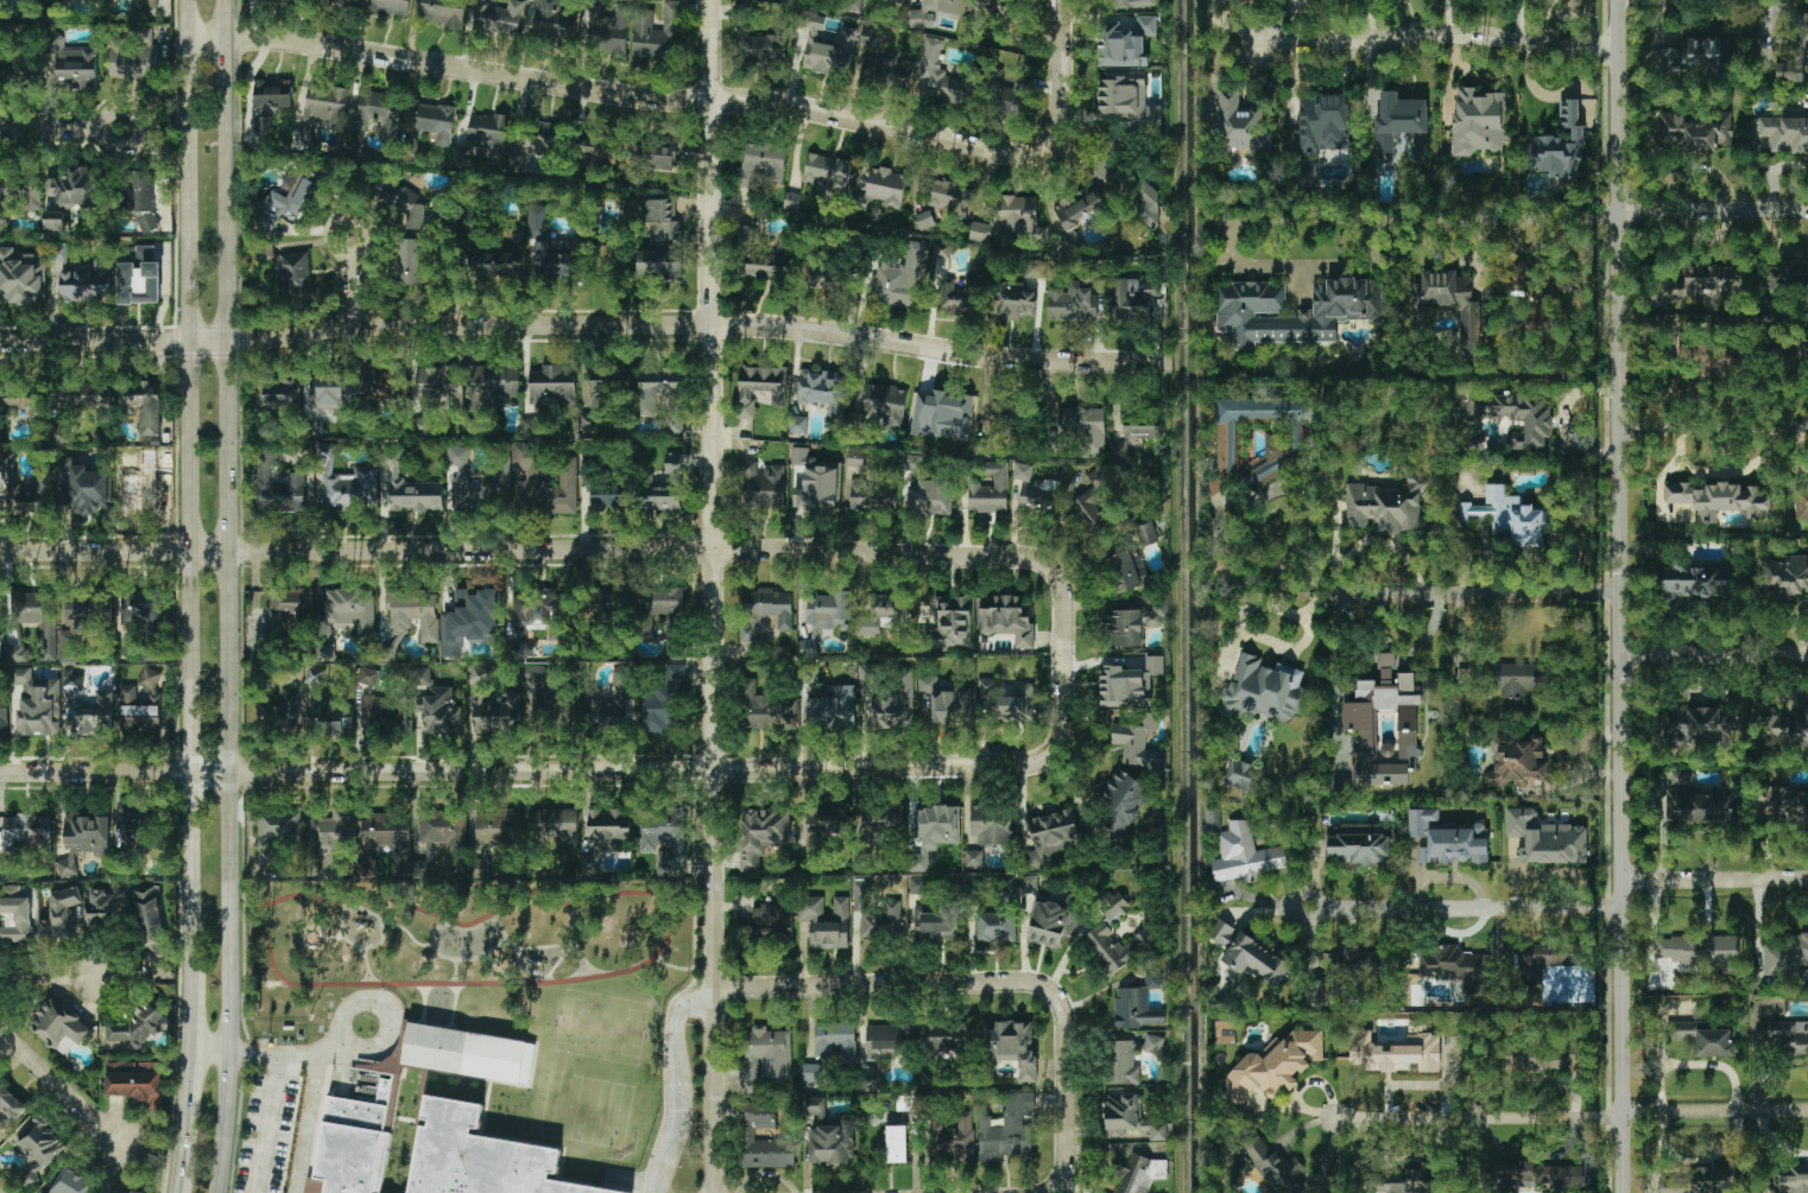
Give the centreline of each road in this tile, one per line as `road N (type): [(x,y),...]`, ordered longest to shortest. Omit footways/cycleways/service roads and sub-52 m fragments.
road 1 (secondary): [(213,1192),(228,989),(224,0)]
road 2 (tertiary): [(1624,1192),(1618,0)]
road 3 (tertiary): [(713,1192),(709,0)]
road 4 (residential): [(1174,361),(975,360),(820,331),(715,326),(354,325),(226,343),(0,342)]
road 5 (residential): [(1064,660),(1062,736),(1042,763),(1024,766),(0,774)]
road 6 (residential): [(1064,660),(1062,584),(1041,561),(713,550),(0,550)]
road 7 (residential): [(1063,55),(1058,132),(1044,150),(1020,156),(798,104),(636,96),(282,40),(183,40)]
road 8 (secondary): [(183,0),(192,971)]
road 9 (residential): [(1807,879),(1635,881),(1608,909),(1303,909)]
road 10 (residential): [(1807,1109),(1334,1118)]
road 11 (residential): [(1067,1098),(1064,1008),(1043,985),(713,988)]
road 12 (residential): [(1617,50),(1475,36),(1265,43)]
road 13 (residential): [(1619,218),(1295,221)]
road 14 (residential): [(1620,594),(1327,594)]
road 15 (residential): [(1619,218),(1631,208),(1807,206)]
road 16 (residential): [(1620,654),(1807,651)]
road 17 (residential): [(1807,421),(1621,424)]
road 18 (residential): [(0,1029),(119,1146)]
road 19 (secondary): [(192,1047),(180,1192)]
road 20 (residential): [(125,128),(0,129)]

